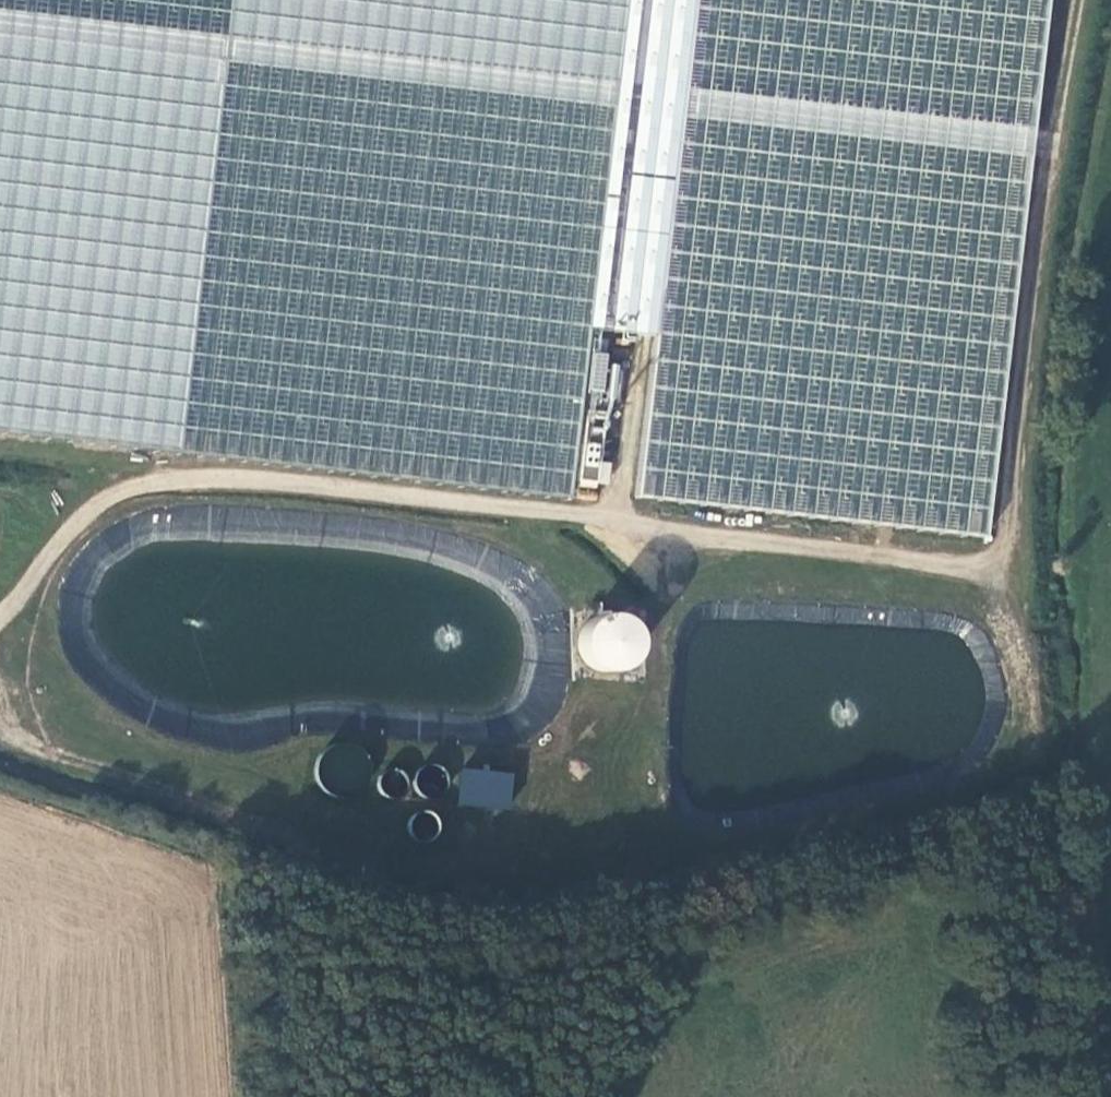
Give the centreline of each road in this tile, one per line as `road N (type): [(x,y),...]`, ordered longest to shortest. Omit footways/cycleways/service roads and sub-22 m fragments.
road 1 (track): [(0,617),(106,501),(169,479),(251,477),(989,571),(1006,553),(1042,213),(1082,0)]

